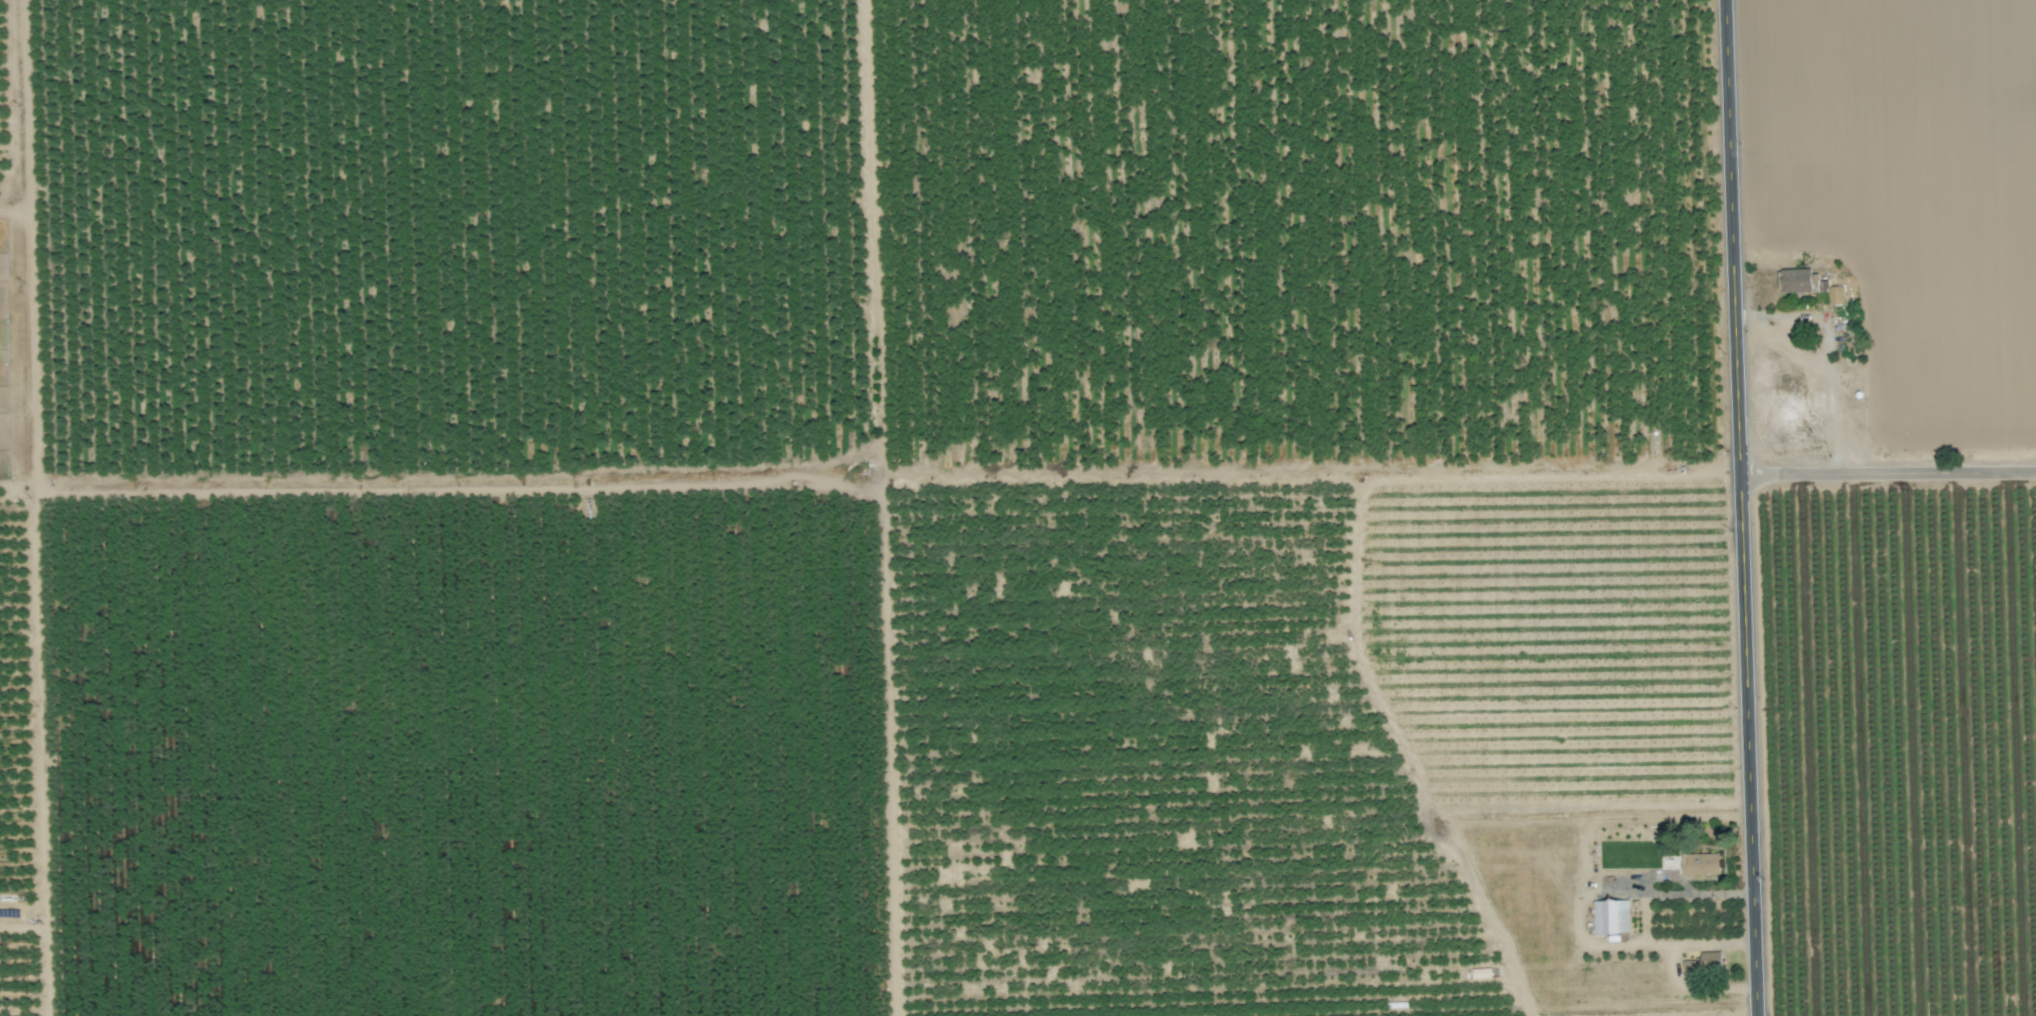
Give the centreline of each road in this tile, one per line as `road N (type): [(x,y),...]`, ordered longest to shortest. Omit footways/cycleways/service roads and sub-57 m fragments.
road 1 (residential): [(1723,0),(1756,1015)]
road 2 (track): [(1532,1015),(1441,850),(1357,663),(1349,594),(1353,516)]
road 3 (residential): [(1738,477),(2035,474)]

